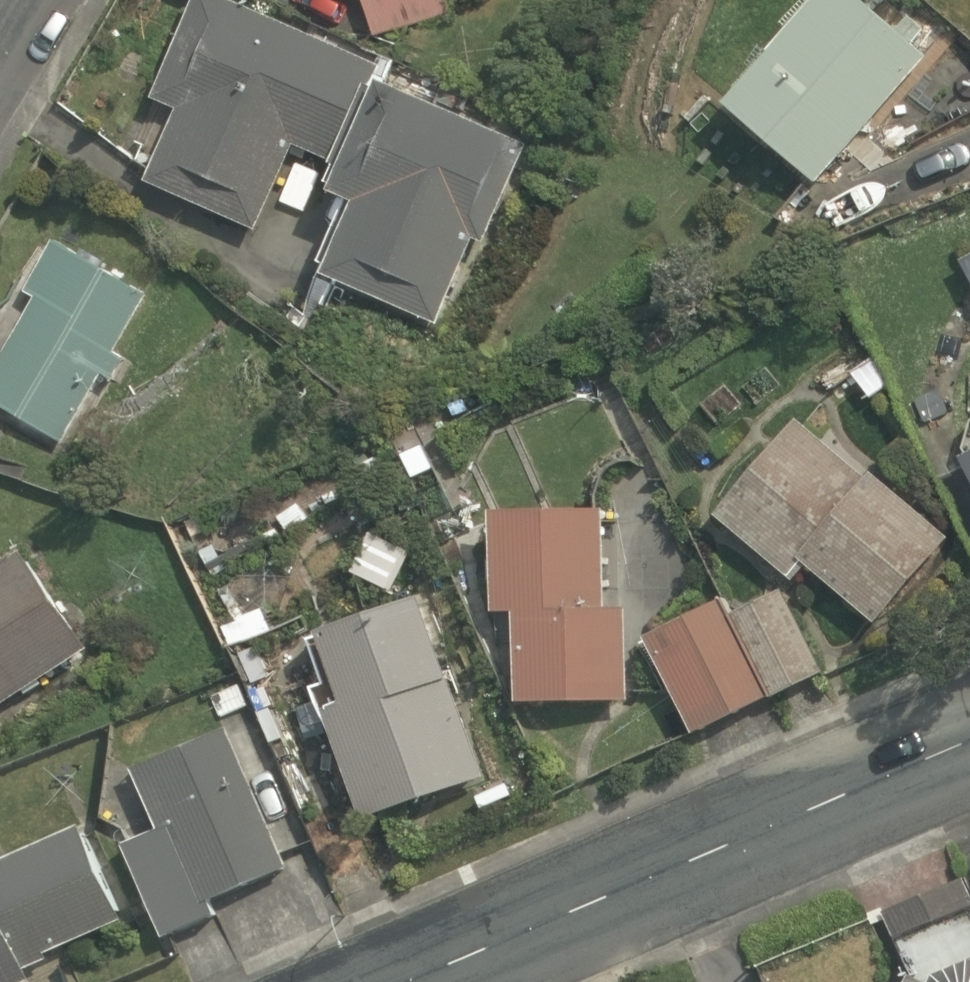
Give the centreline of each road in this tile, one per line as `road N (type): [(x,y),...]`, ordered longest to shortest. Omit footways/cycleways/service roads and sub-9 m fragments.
road 1 (tertiary): [(969,738),(412,981)]

